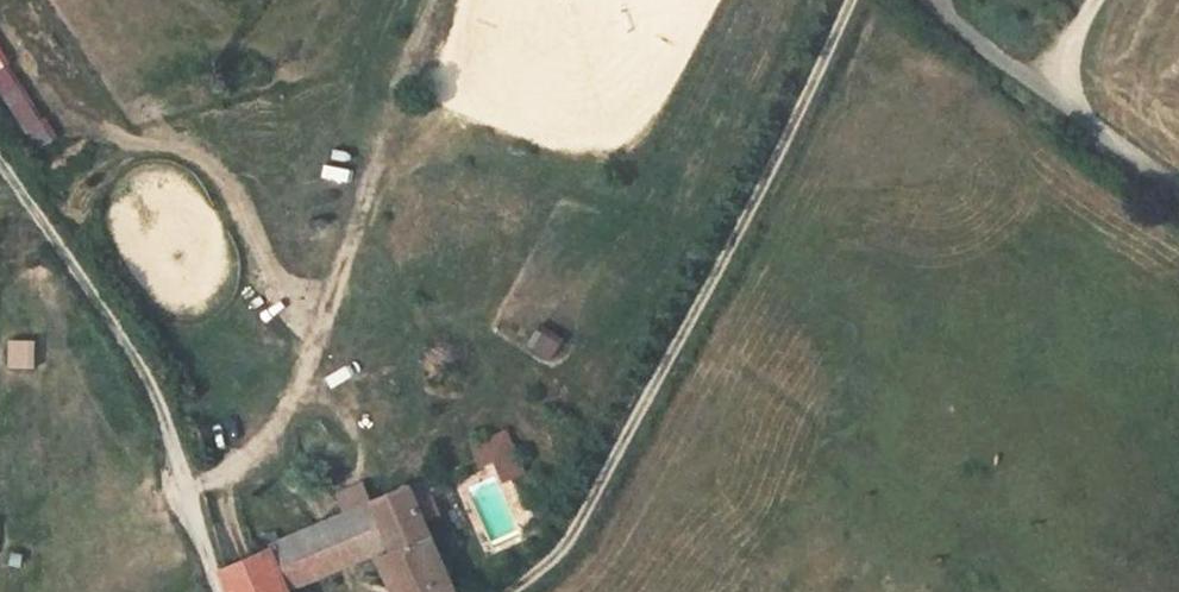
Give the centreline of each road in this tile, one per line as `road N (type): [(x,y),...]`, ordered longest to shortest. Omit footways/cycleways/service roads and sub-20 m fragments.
road 1 (track): [(850,0),(747,241),(657,375),(572,528),(537,574),(512,591)]
road 2 (track): [(0,160),(154,393),(222,591)]

